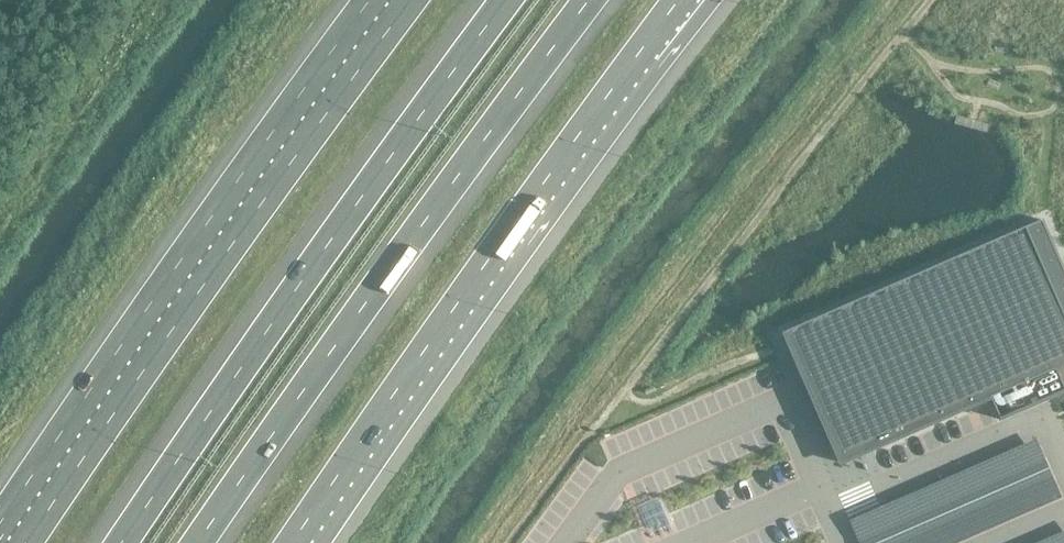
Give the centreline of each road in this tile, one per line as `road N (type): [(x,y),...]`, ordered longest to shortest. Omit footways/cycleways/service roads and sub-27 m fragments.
road 1 (motorway): [(289,542),(677,0)]
road 2 (motorway): [(196,542),(584,0)]
road 3 (motorway): [(388,0),(122,367),(7,542)]
road 4 (motorway): [(501,0),(120,542)]

